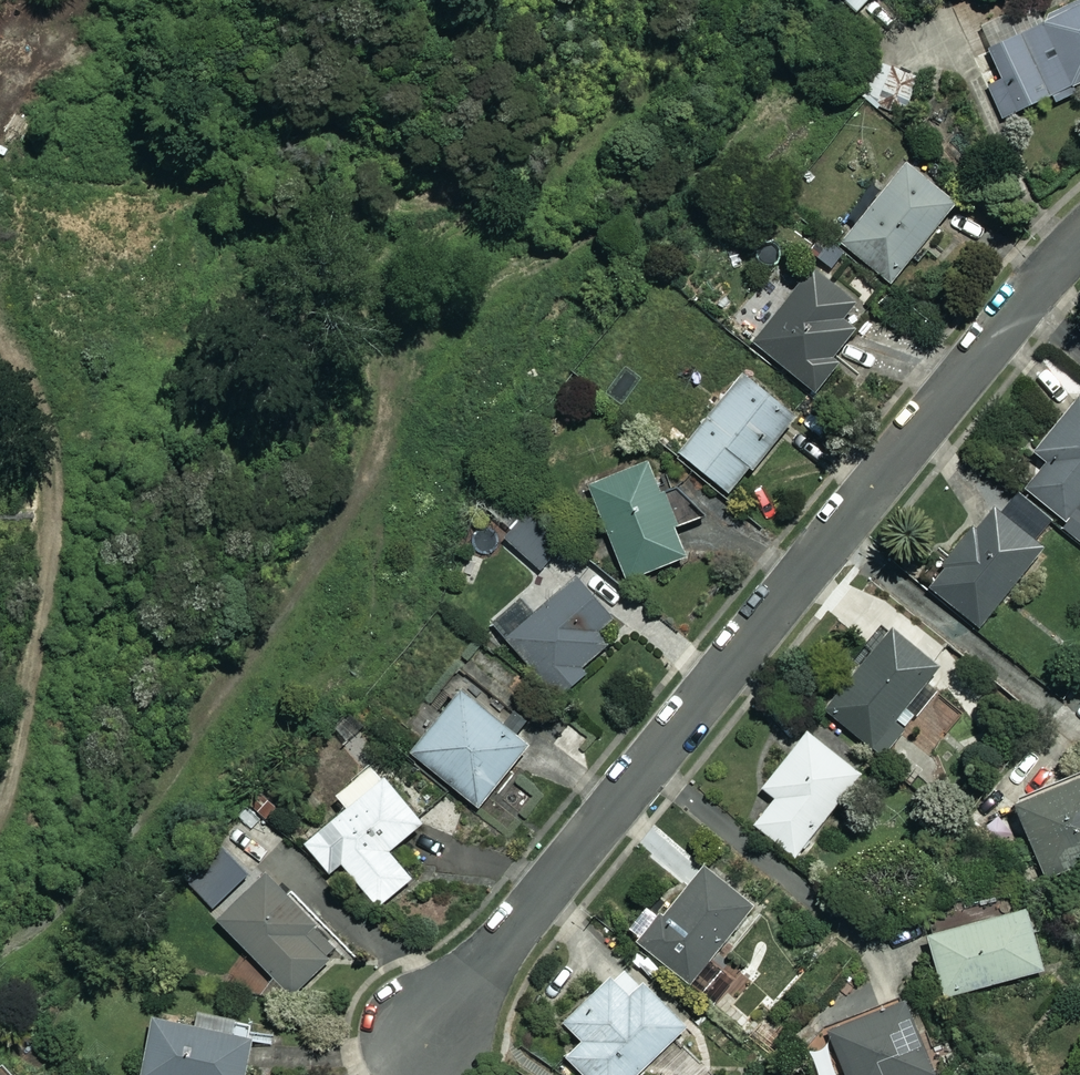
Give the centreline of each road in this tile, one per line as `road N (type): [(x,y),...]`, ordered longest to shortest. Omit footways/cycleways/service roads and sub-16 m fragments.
road 1 (residential): [(426,1037),(1079,242)]
road 2 (track): [(574,324),(591,283),(556,245),(457,291),(427,271),(436,245),(465,220),(436,187),(195,176),(152,177),(133,196),(120,234),(125,264),(17,333)]
road 3 (track): [(0,893),(32,842),(49,614),(33,422),(17,333),(0,313)]

